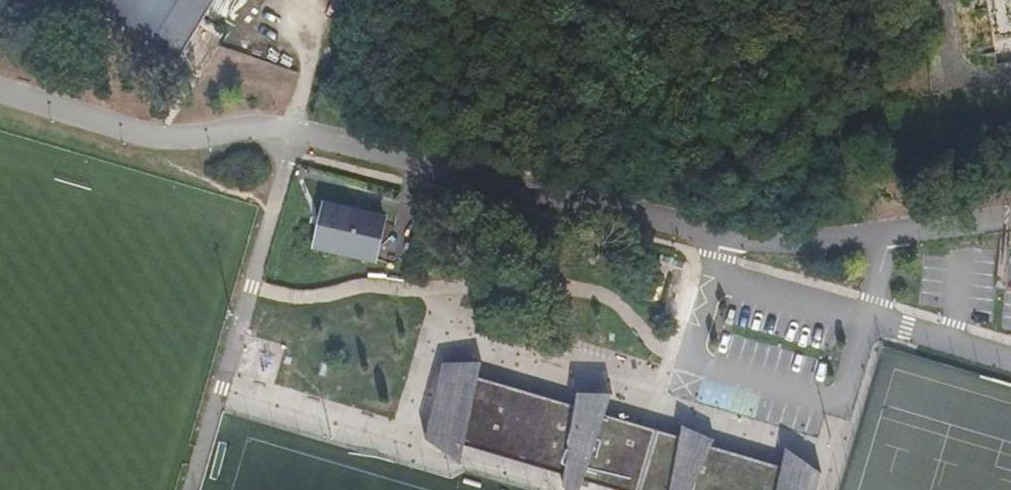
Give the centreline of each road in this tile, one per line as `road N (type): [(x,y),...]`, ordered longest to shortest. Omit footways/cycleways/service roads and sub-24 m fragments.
road 1 (unclassified): [(1010,223),(780,244),(307,133)]
road 2 (residential): [(307,133),(268,125),(160,137),(0,90)]

